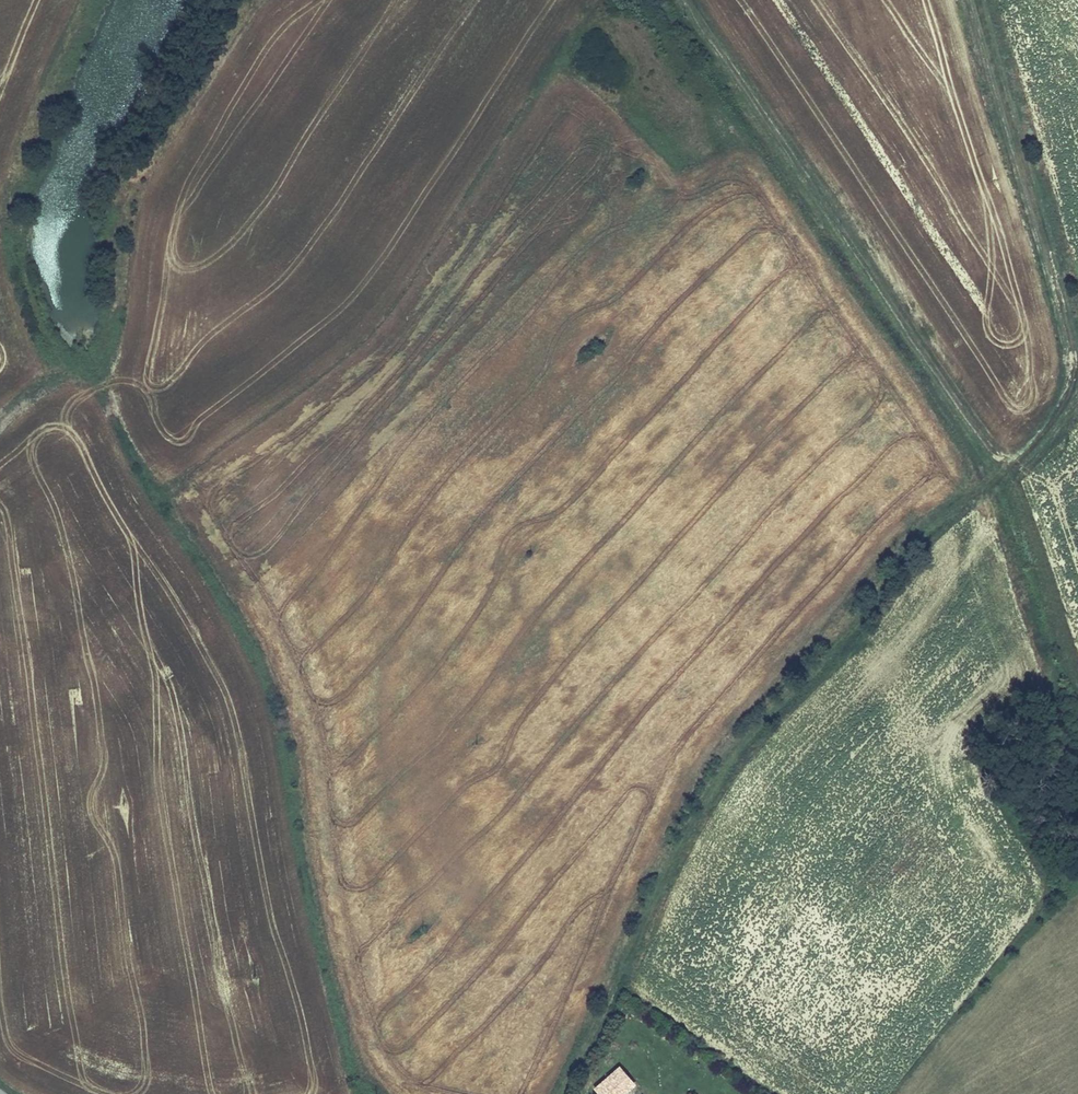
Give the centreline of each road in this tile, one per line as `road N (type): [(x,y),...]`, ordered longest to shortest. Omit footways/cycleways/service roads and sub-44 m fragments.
road 1 (track): [(977,0),(1062,306),(1071,383),(1033,442),(902,557),(877,615),(715,785),(566,1093)]
road 2 (track): [(1006,467),(689,0)]

